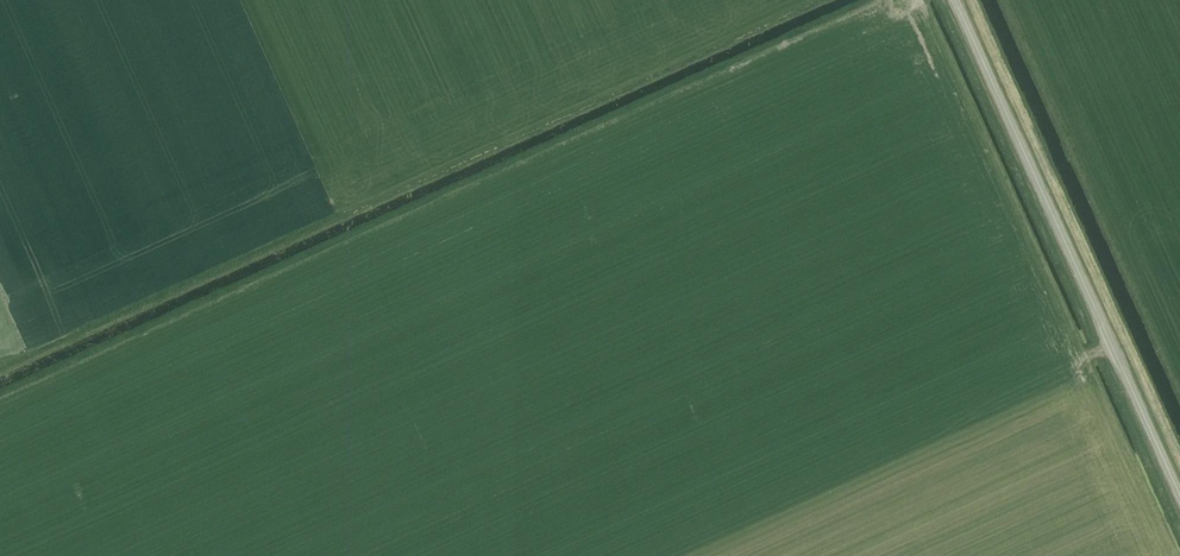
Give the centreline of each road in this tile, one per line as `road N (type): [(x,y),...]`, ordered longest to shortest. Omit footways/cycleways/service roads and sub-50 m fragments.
road 1 (unclassified): [(1179,521),(952,0)]

